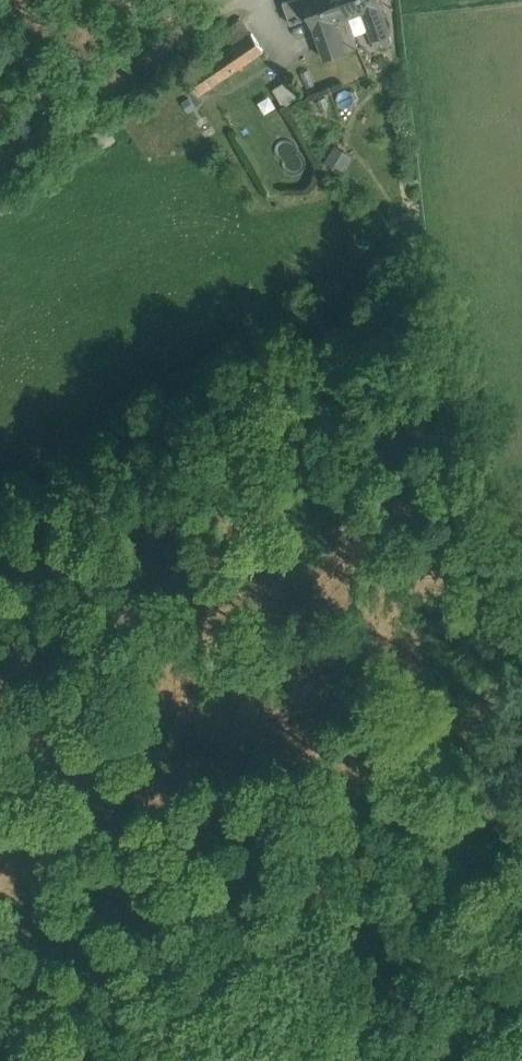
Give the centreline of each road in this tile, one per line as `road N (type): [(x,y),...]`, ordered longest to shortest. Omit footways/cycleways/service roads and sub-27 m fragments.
road 1 (track): [(0,995),(521,636)]
road 2 (track): [(237,1),(111,100),(0,172)]
road 3 (track): [(267,1060),(40,968)]

